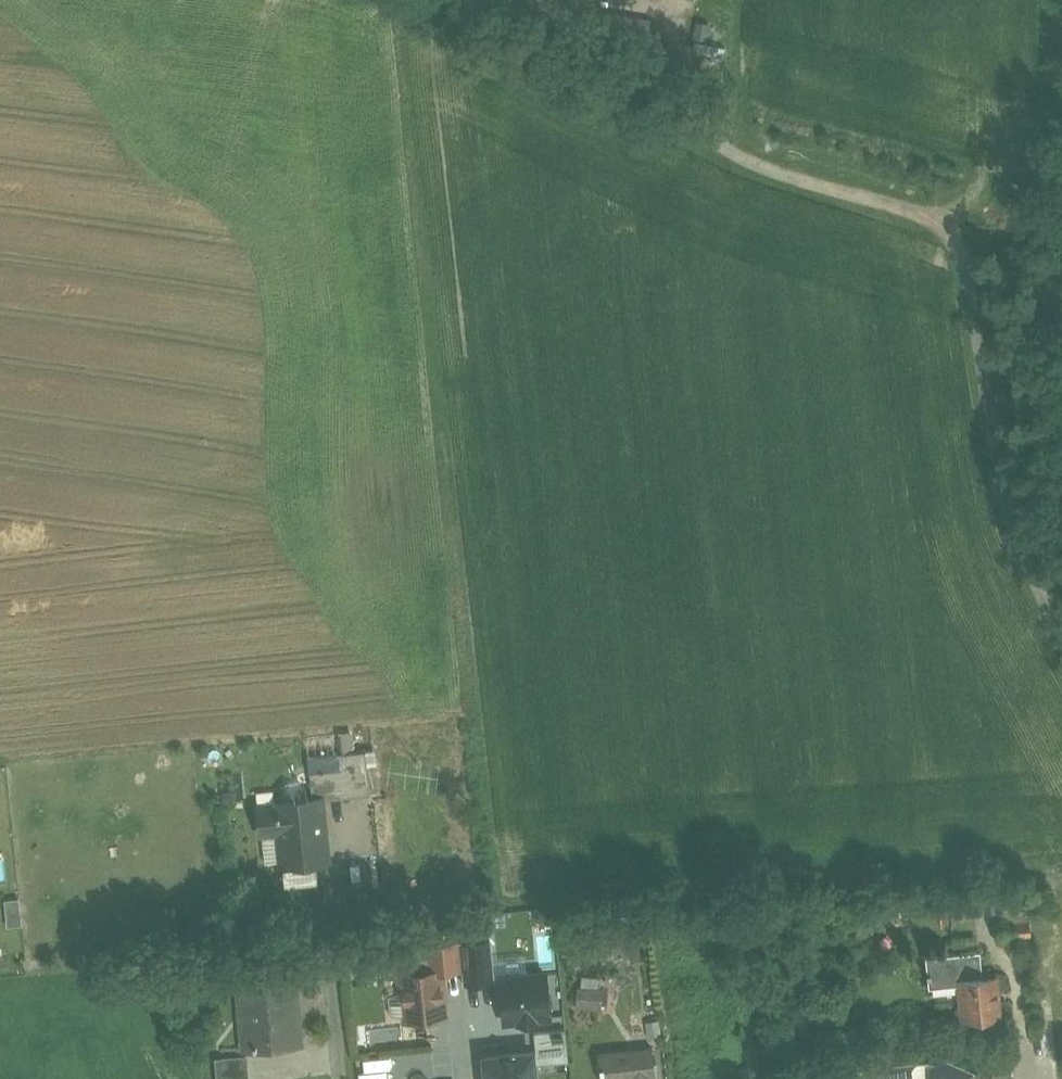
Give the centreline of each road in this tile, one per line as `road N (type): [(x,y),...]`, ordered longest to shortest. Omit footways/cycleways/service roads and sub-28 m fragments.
road 1 (track): [(393,0),(489,916)]
road 2 (track): [(673,59),(716,138),(766,168),(930,212),(966,255),(1008,514),(1061,618)]

